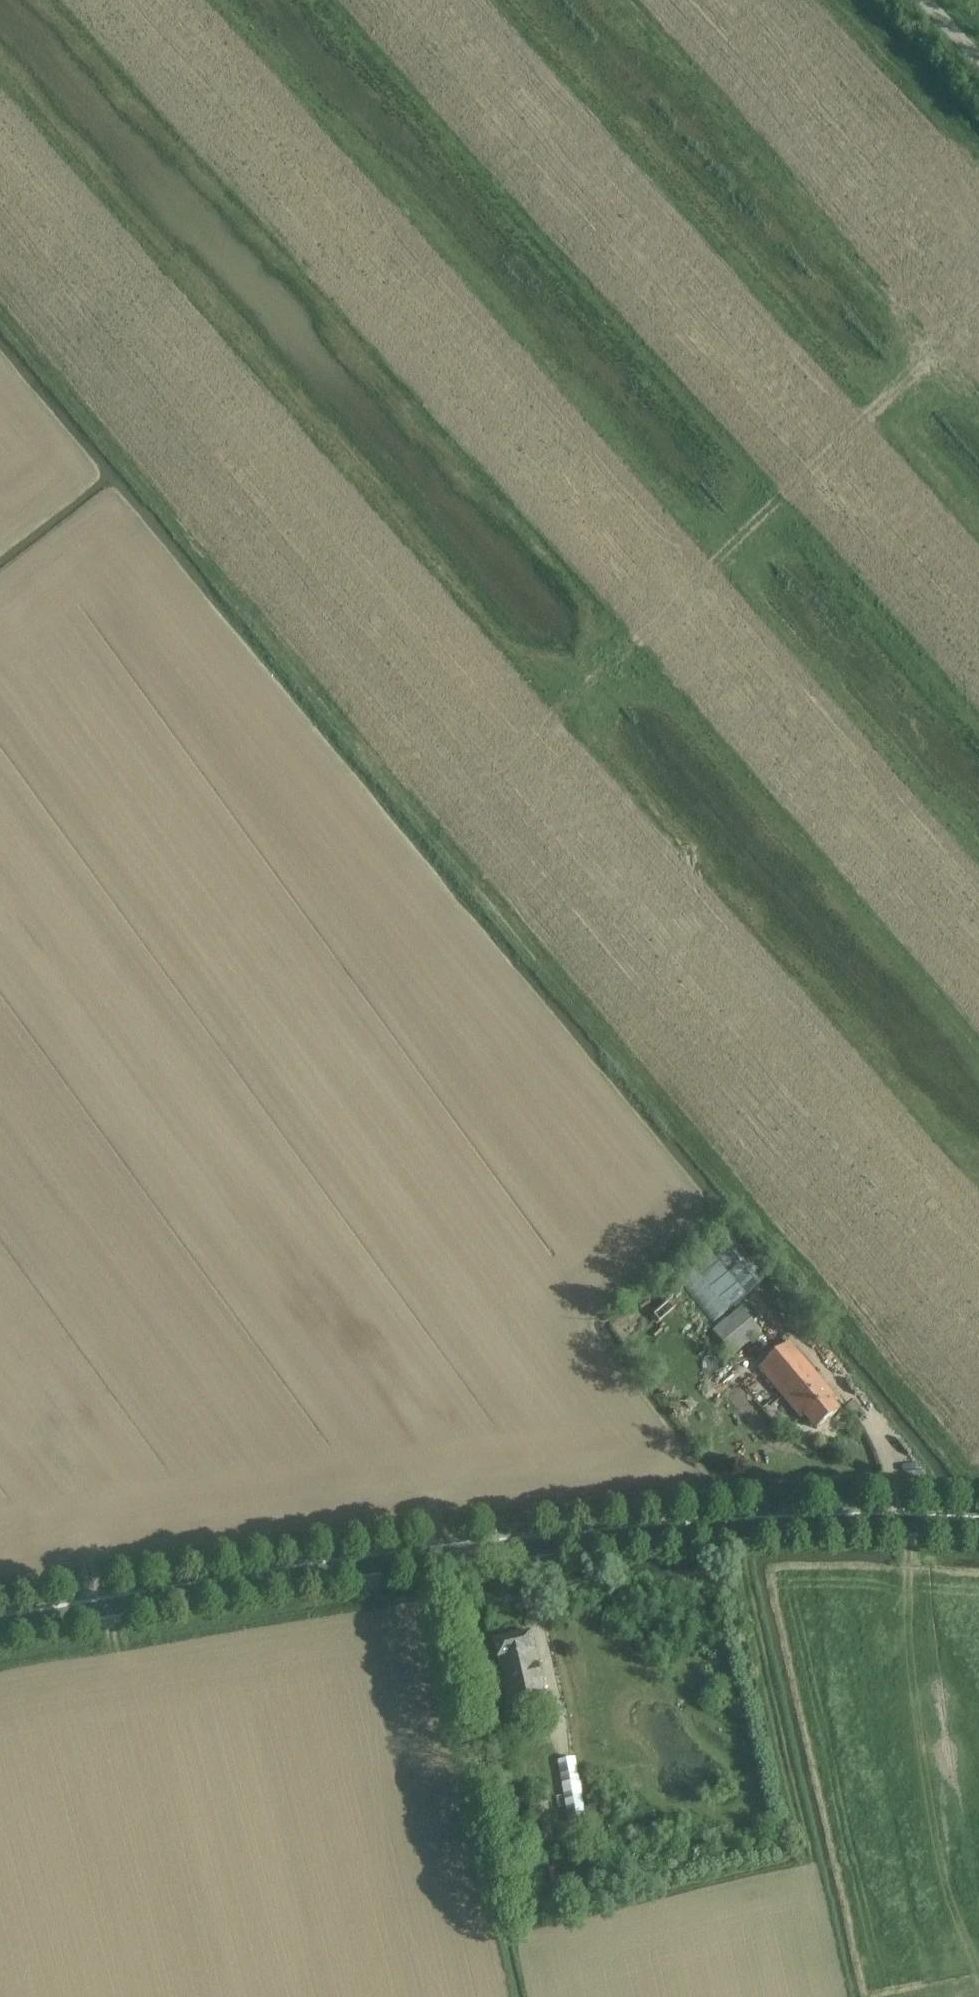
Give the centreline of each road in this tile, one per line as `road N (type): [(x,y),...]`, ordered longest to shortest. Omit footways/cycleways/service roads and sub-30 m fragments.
road 1 (tertiary): [(0,1631),(494,1551),(978,1534)]

